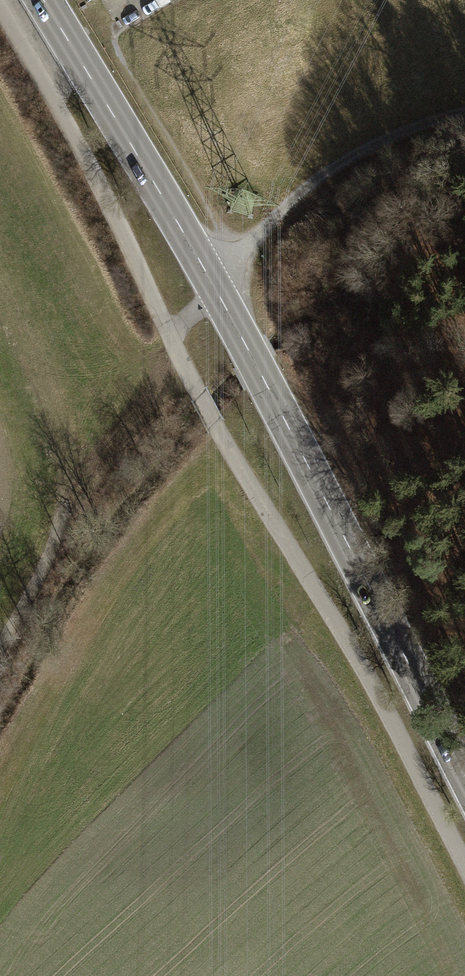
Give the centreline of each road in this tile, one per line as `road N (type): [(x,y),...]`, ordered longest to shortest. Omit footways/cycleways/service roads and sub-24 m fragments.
road 1 (secondary): [(464,775),(212,283),(43,0)]
road 2 (track): [(464,109),(336,165),(212,283)]
road 3 (track): [(64,517),(190,377)]

